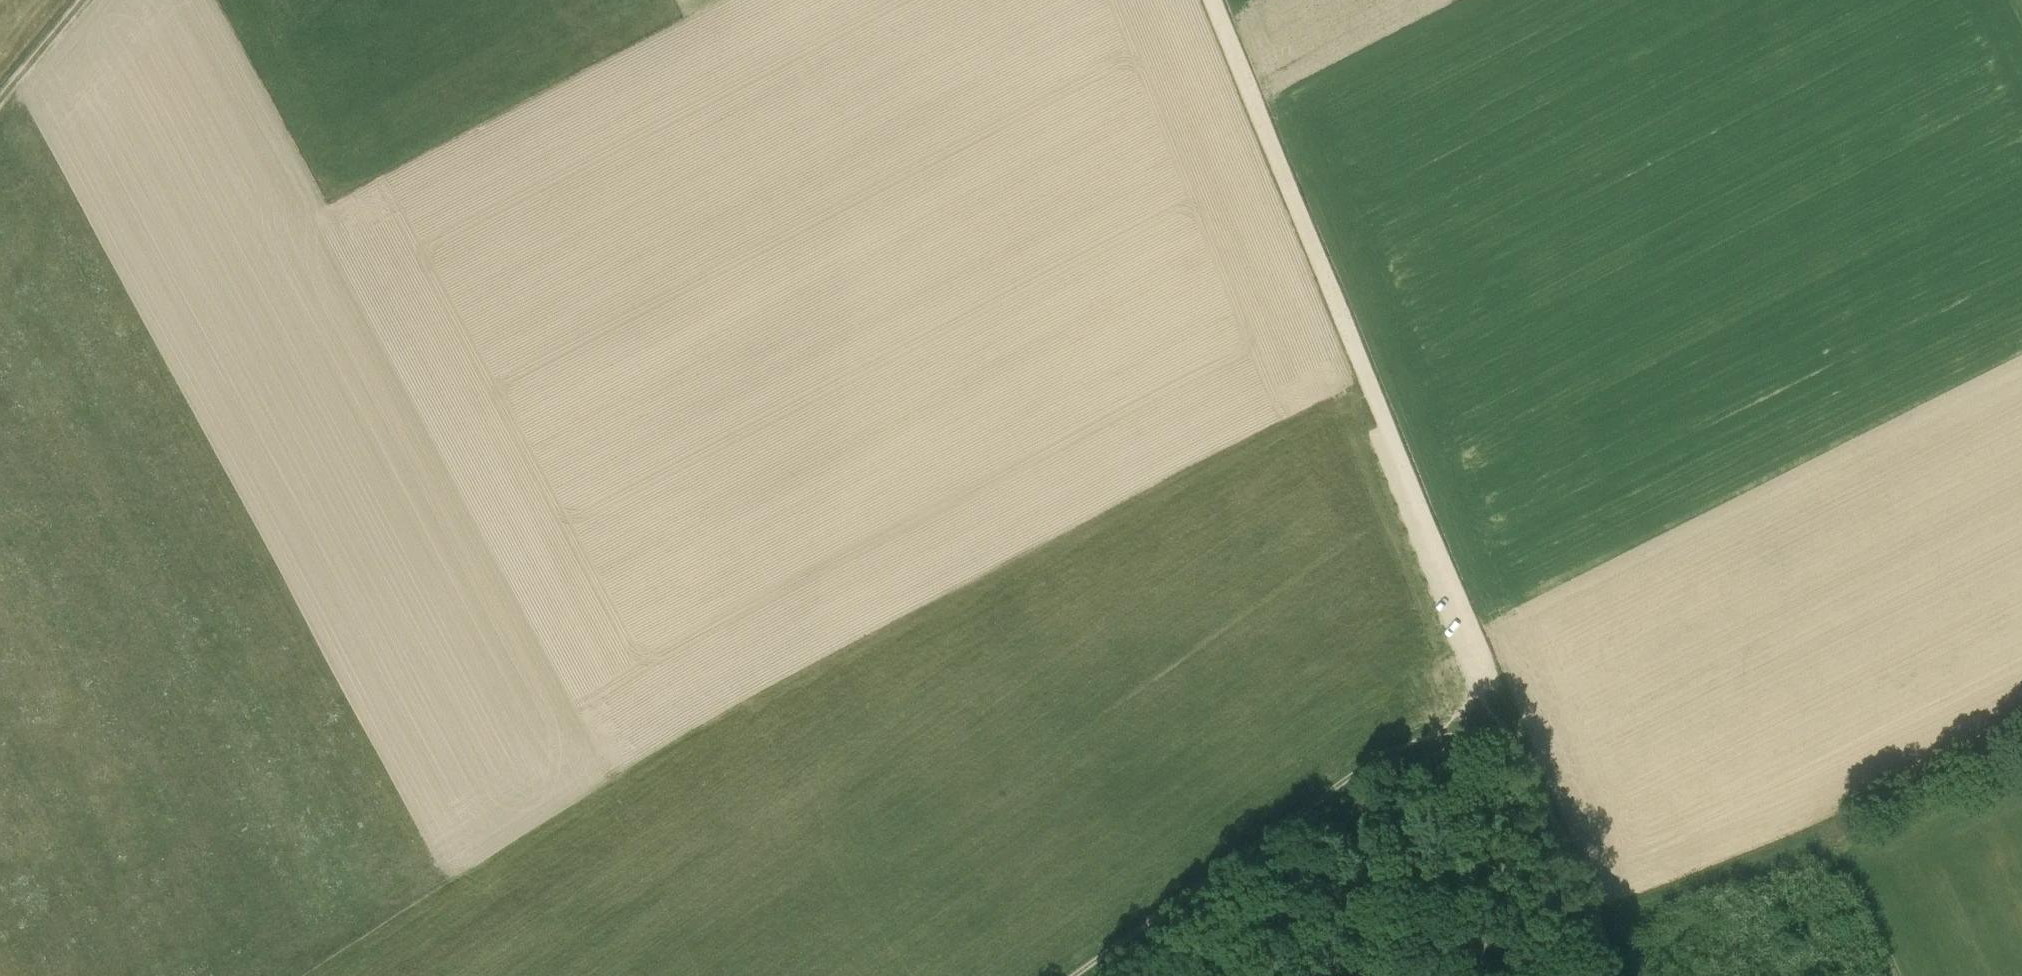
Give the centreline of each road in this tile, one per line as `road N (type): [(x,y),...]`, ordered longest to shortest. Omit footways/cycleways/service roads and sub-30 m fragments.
road 1 (track): [(1617,975),(1216,0)]
road 2 (track): [(0,94),(79,0)]

